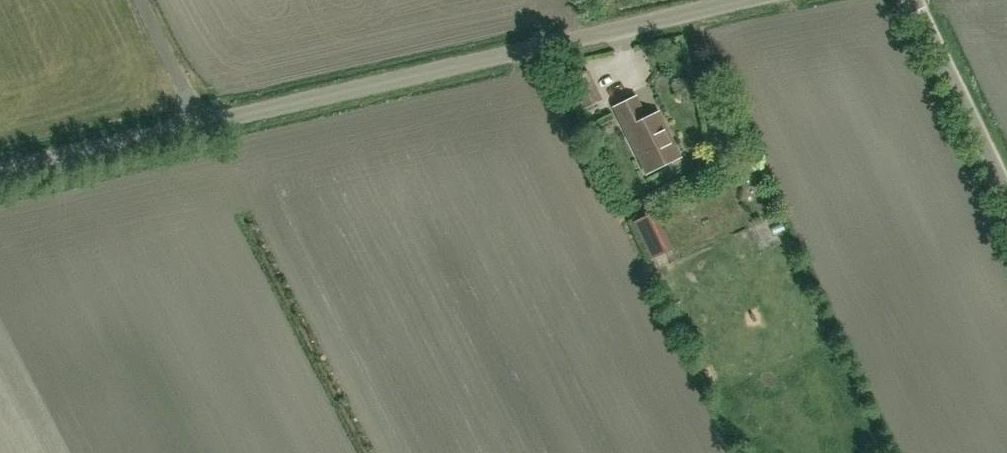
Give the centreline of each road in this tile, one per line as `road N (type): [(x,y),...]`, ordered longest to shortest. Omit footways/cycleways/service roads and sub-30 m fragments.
road 1 (unclassified): [(201,124),(742,0)]
road 2 (unclassified): [(0,169),(201,124)]
road 3 (unclassified): [(1006,178),(921,0)]
road 4 (unclassified): [(201,124),(142,0)]

